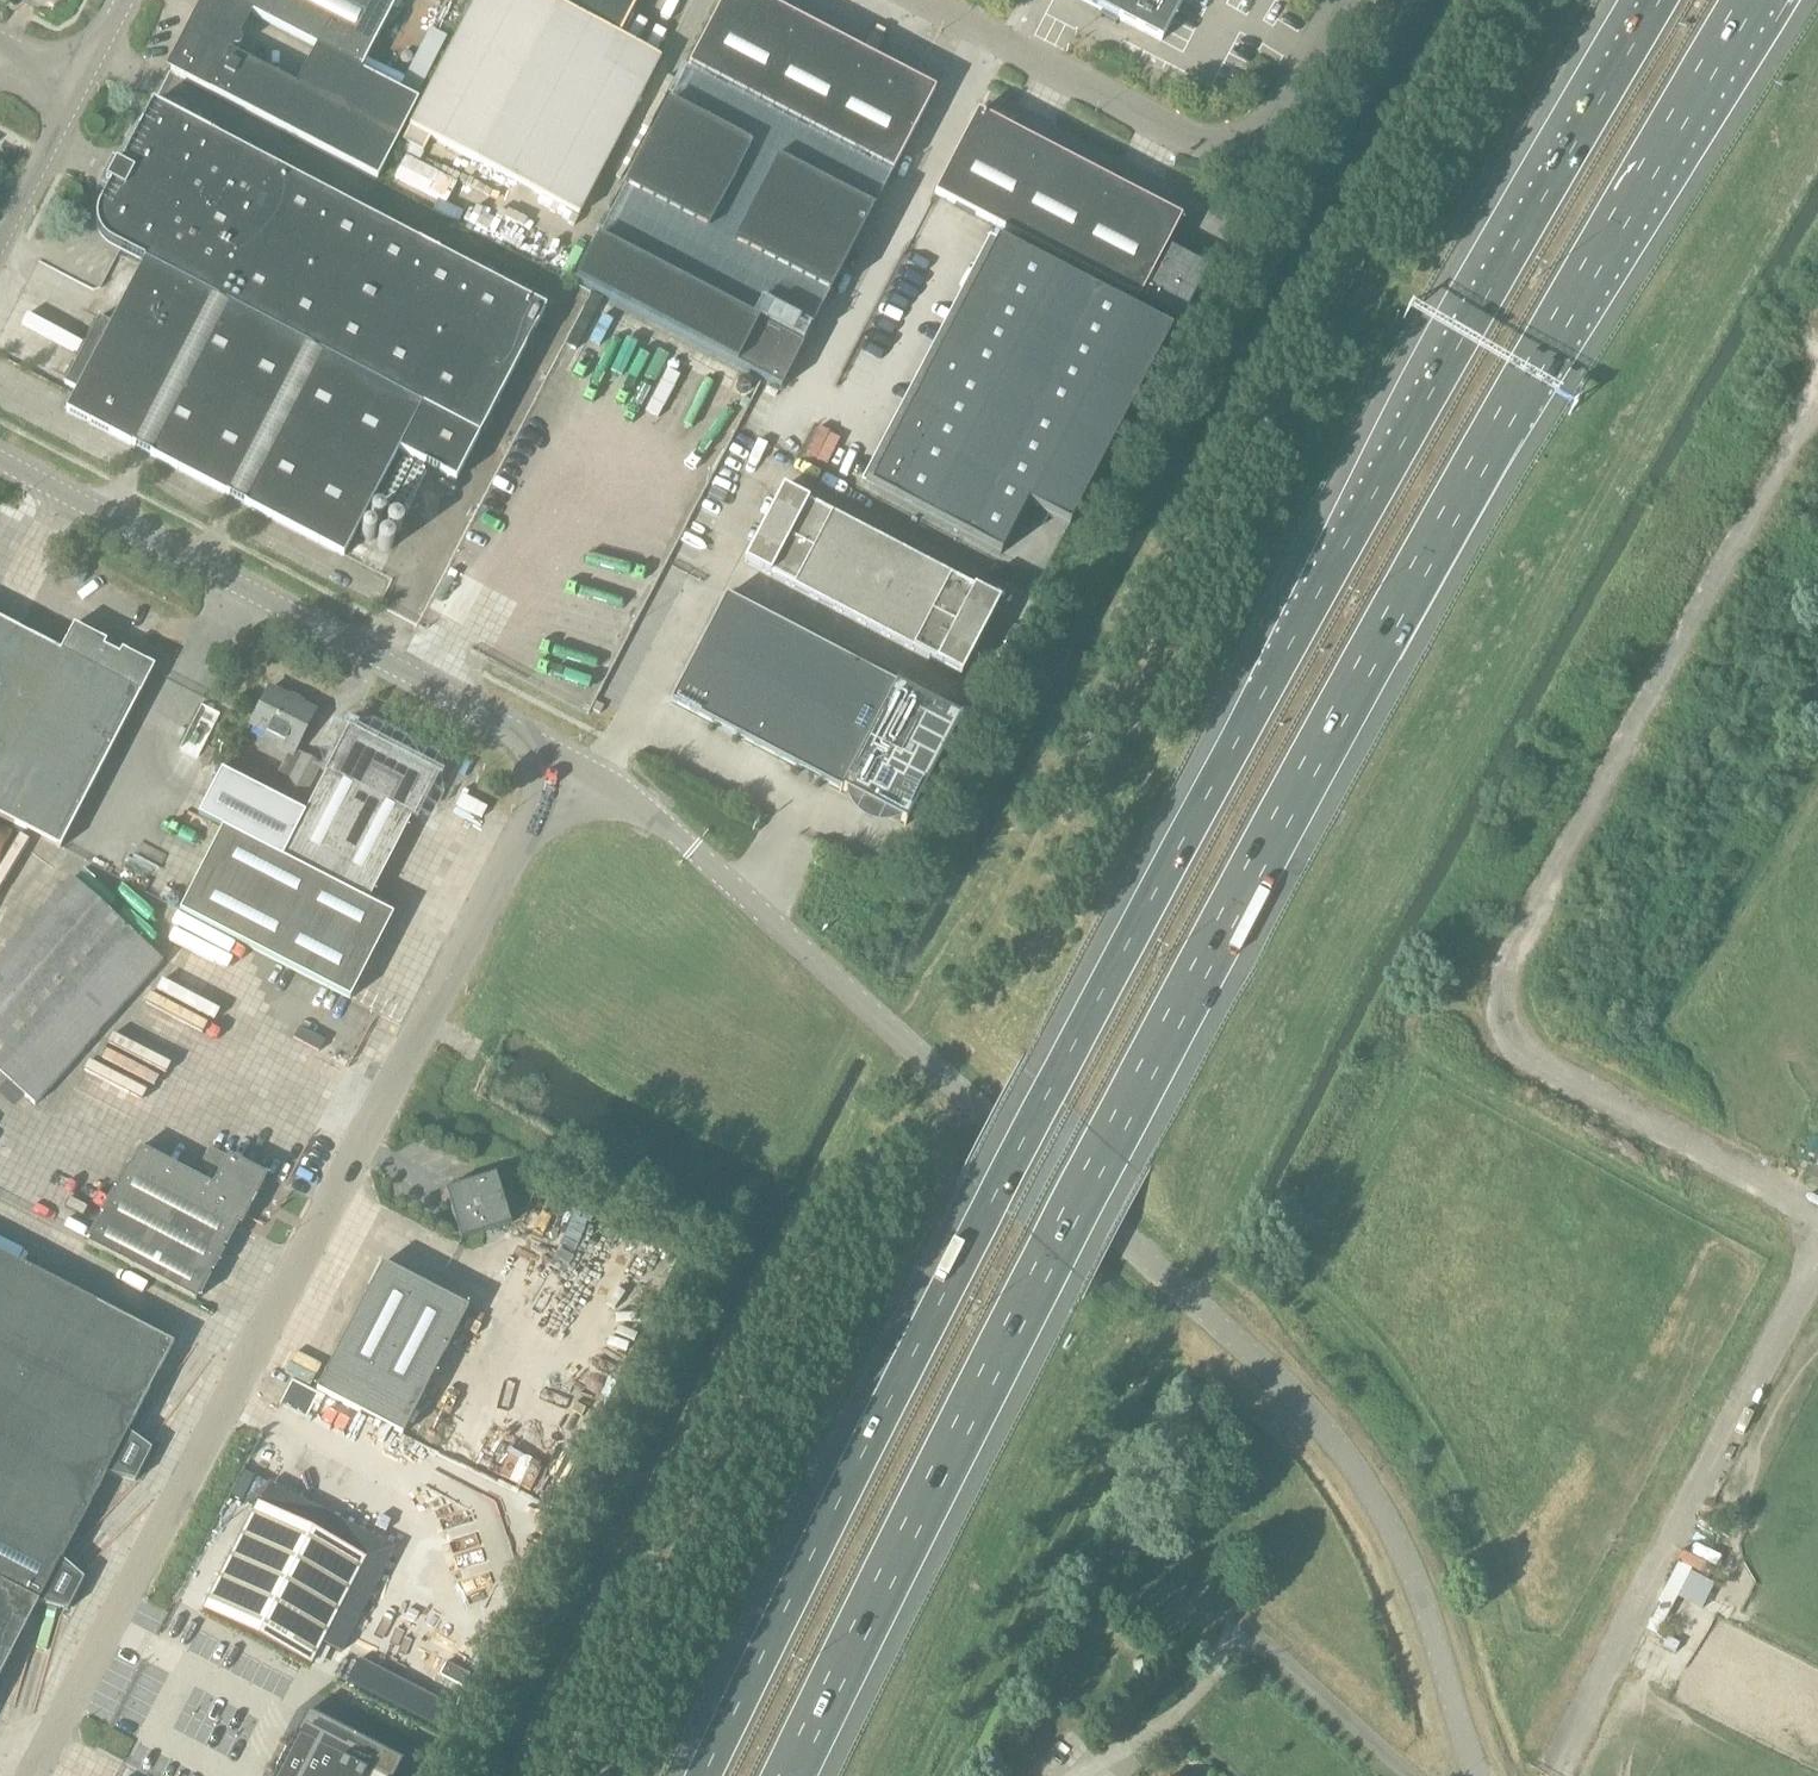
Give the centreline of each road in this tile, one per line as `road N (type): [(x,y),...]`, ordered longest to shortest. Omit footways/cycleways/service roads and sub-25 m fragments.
road 1 (motorway): [(1661,0),(1265,689),(993,1202),(701,1775)]
road 2 (motorway): [(791,1775),(1107,1144),(1521,385),(1749,0)]
road 3 (unclassified): [(1480,1775),(1396,1535),(1326,1428),(1260,1360),(655,814),(575,762)]
road 4 (unclassified): [(48,1775),(575,762)]
road 5 (track): [(1817,413),(1503,985),(1511,1038),(1559,1074),(1817,1220)]
road 6 (unclassified): [(575,762),(0,452)]
road 7 (track): [(1817,1255),(1548,1775)]
road 8 (unclassified): [(914,0),(1196,149),(1241,154),(1267,139),(1349,0)]
road 9 (unclassified): [(0,263),(85,90)]

